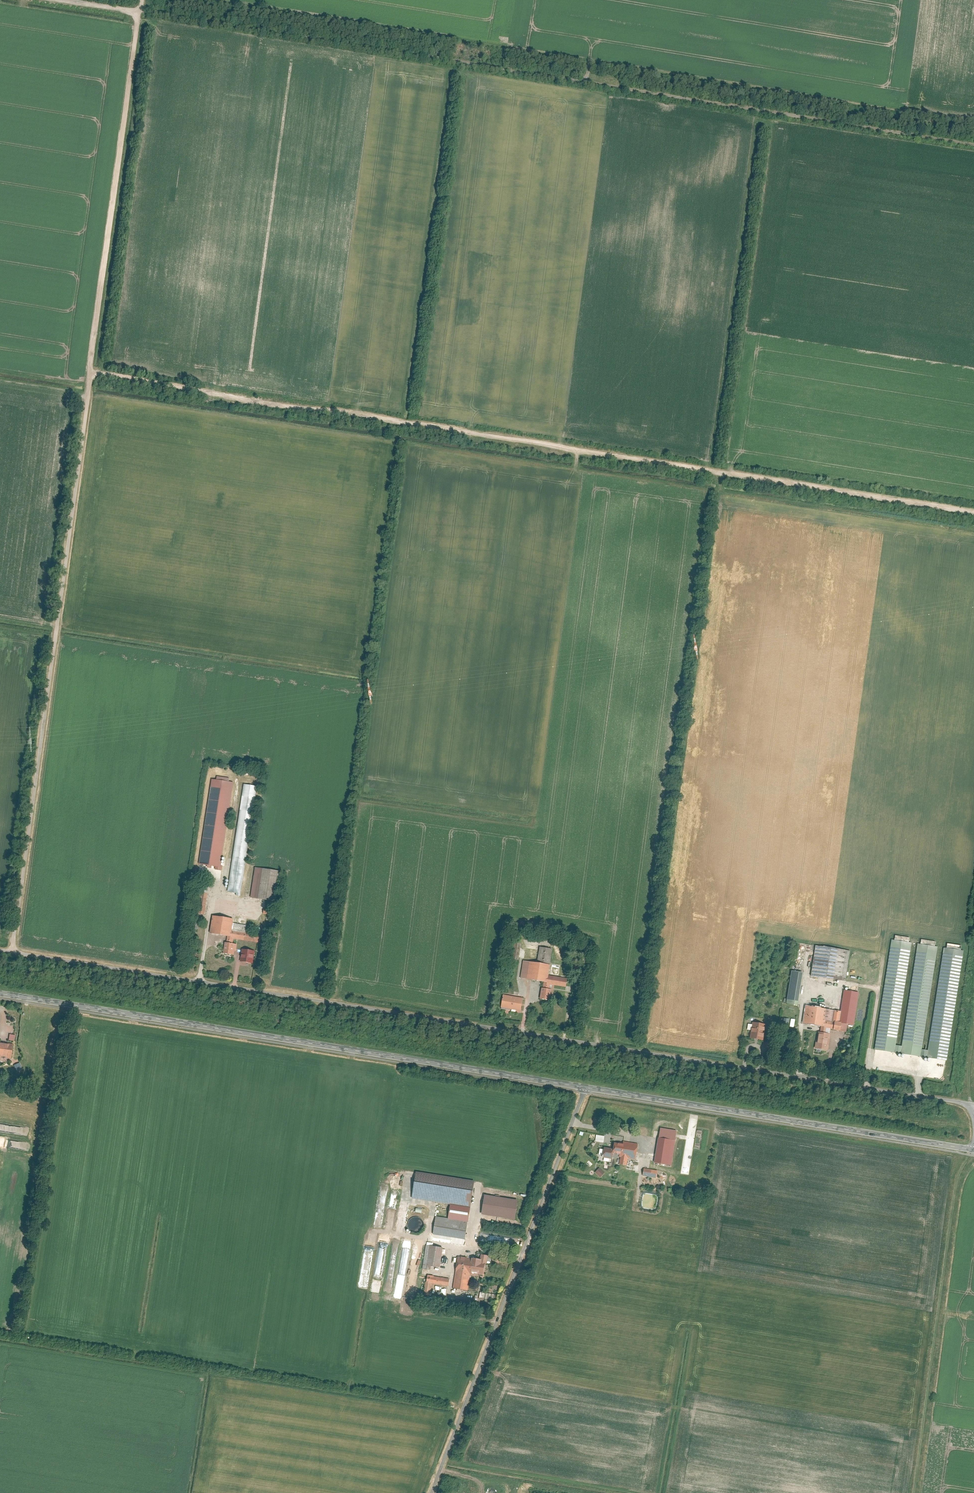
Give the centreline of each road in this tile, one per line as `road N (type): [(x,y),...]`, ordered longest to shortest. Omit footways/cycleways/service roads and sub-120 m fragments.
road 1 (track): [(14,951),(95,374),(973,511)]
road 2 (unclassified): [(972,1104),(0,949)]
road 3 (track): [(973,142),(81,0)]
road 4 (tertiary): [(0,992),(585,1086)]
road 5 (unclassified): [(585,1086),(432,1492)]
road 6 (tertiary): [(585,1086),(973,1150)]
road 7 (track): [(95,374),(143,0)]

